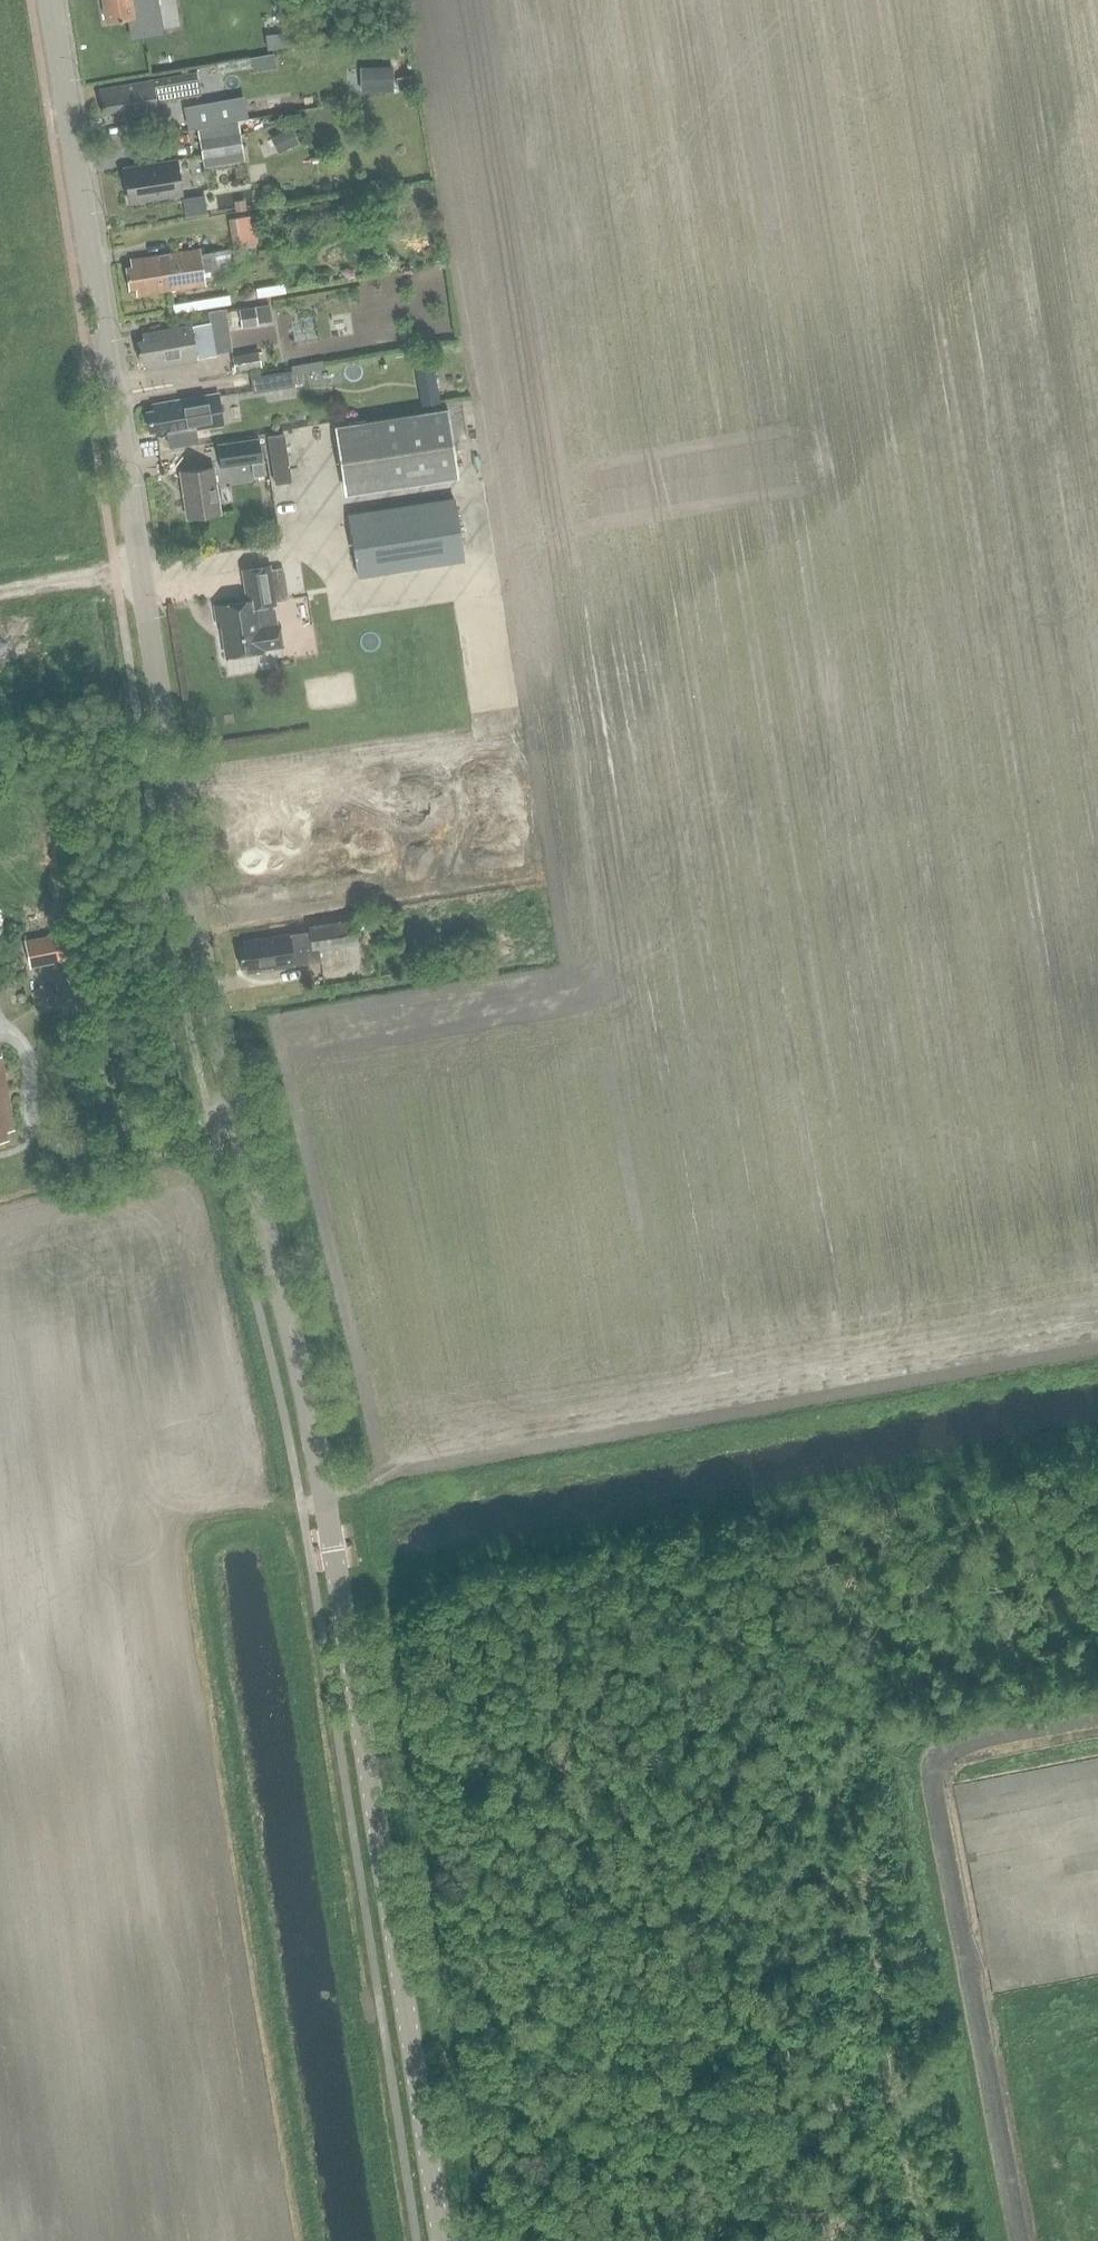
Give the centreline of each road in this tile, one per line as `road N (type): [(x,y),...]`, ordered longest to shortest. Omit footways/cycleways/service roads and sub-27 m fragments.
road 1 (residential): [(333,1552),(288,1312),(207,990),(50,0)]
road 2 (unclassified): [(439,2240),(333,1552)]

